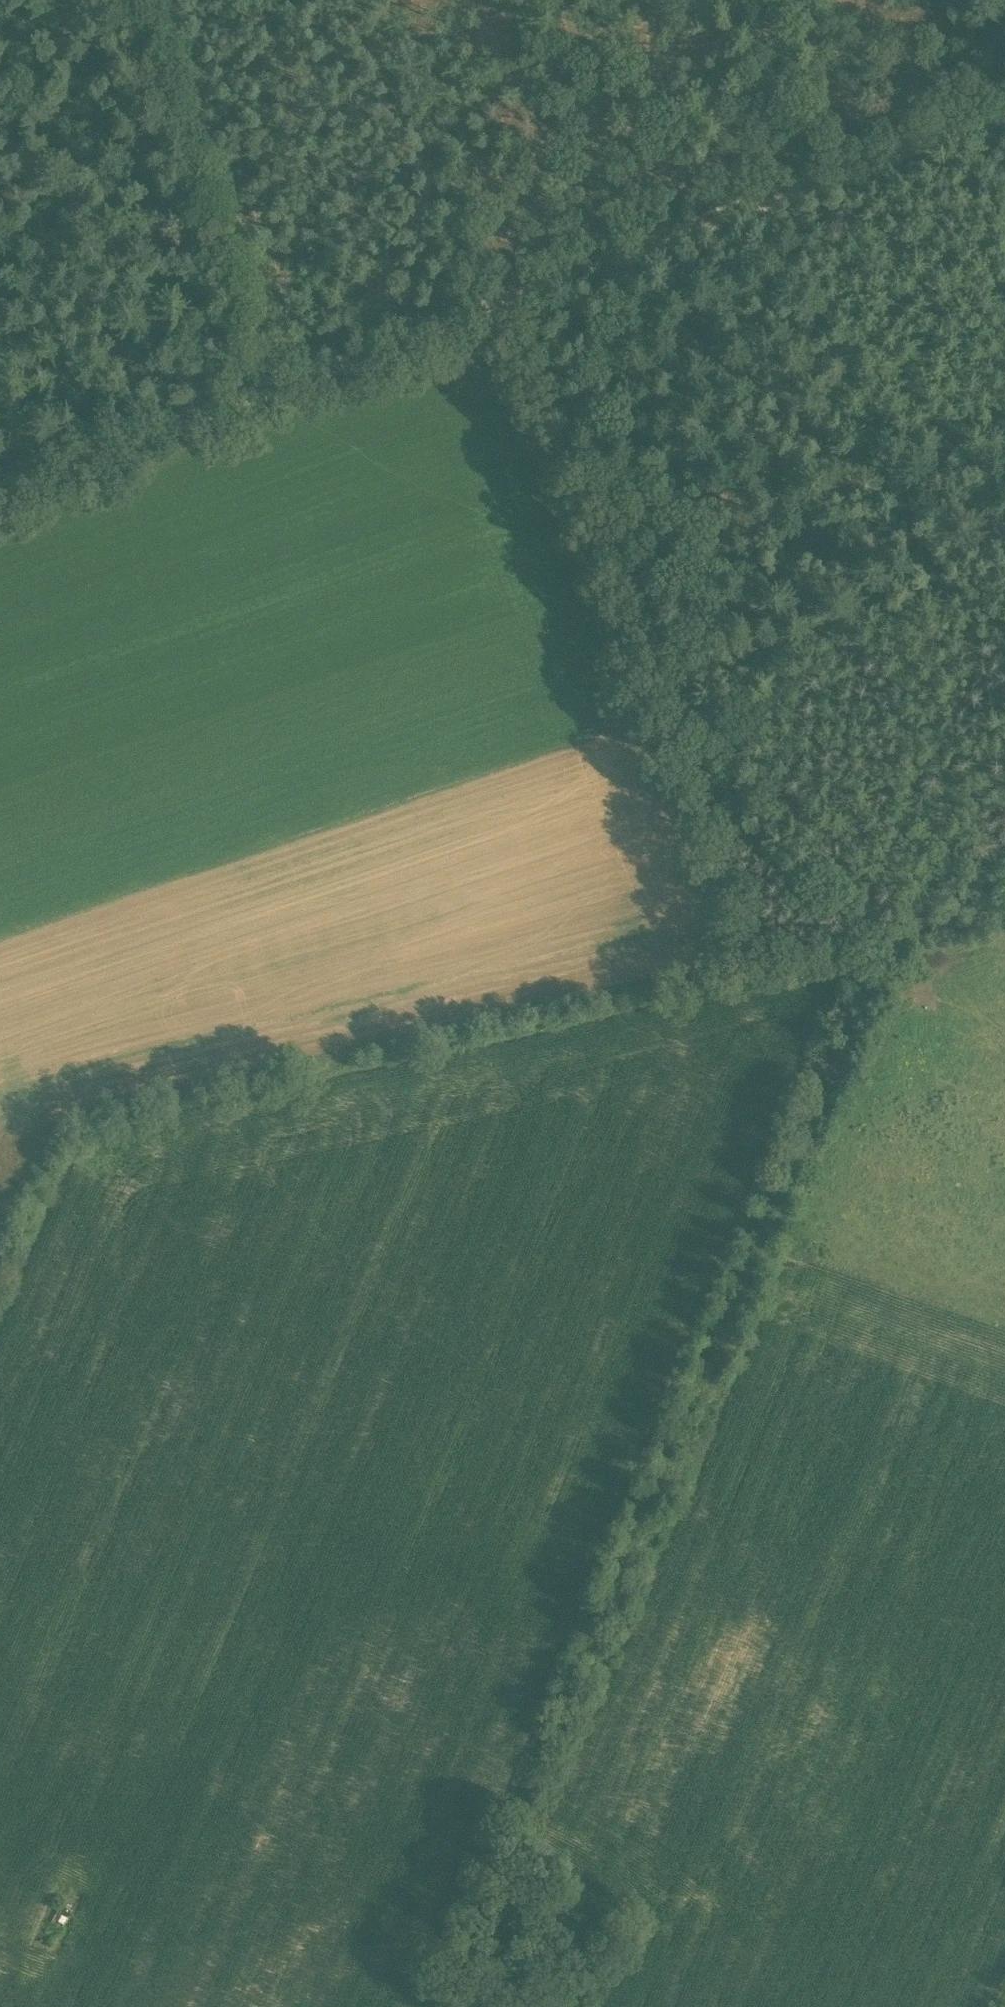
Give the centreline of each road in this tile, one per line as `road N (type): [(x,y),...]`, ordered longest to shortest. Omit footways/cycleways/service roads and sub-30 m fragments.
road 1 (track): [(1004,123),(707,227),(0,499)]

